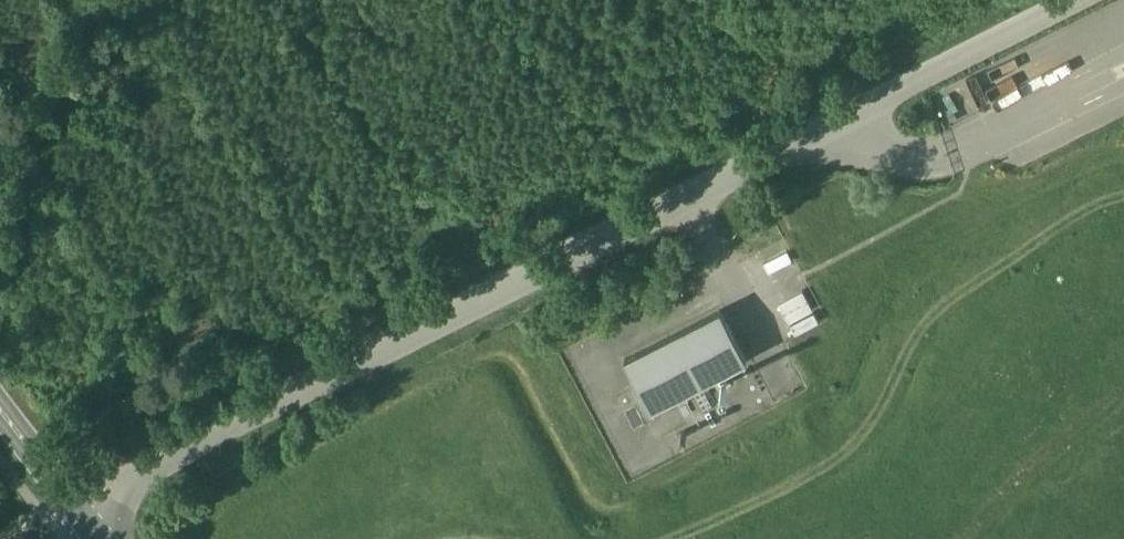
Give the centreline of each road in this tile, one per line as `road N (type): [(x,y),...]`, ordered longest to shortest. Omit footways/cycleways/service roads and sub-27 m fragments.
road 1 (unclassified): [(1075,0),(81,505)]
road 2 (track): [(1123,77),(943,157),(883,152),(835,124)]
road 3 (secondary): [(81,505),(0,399)]

